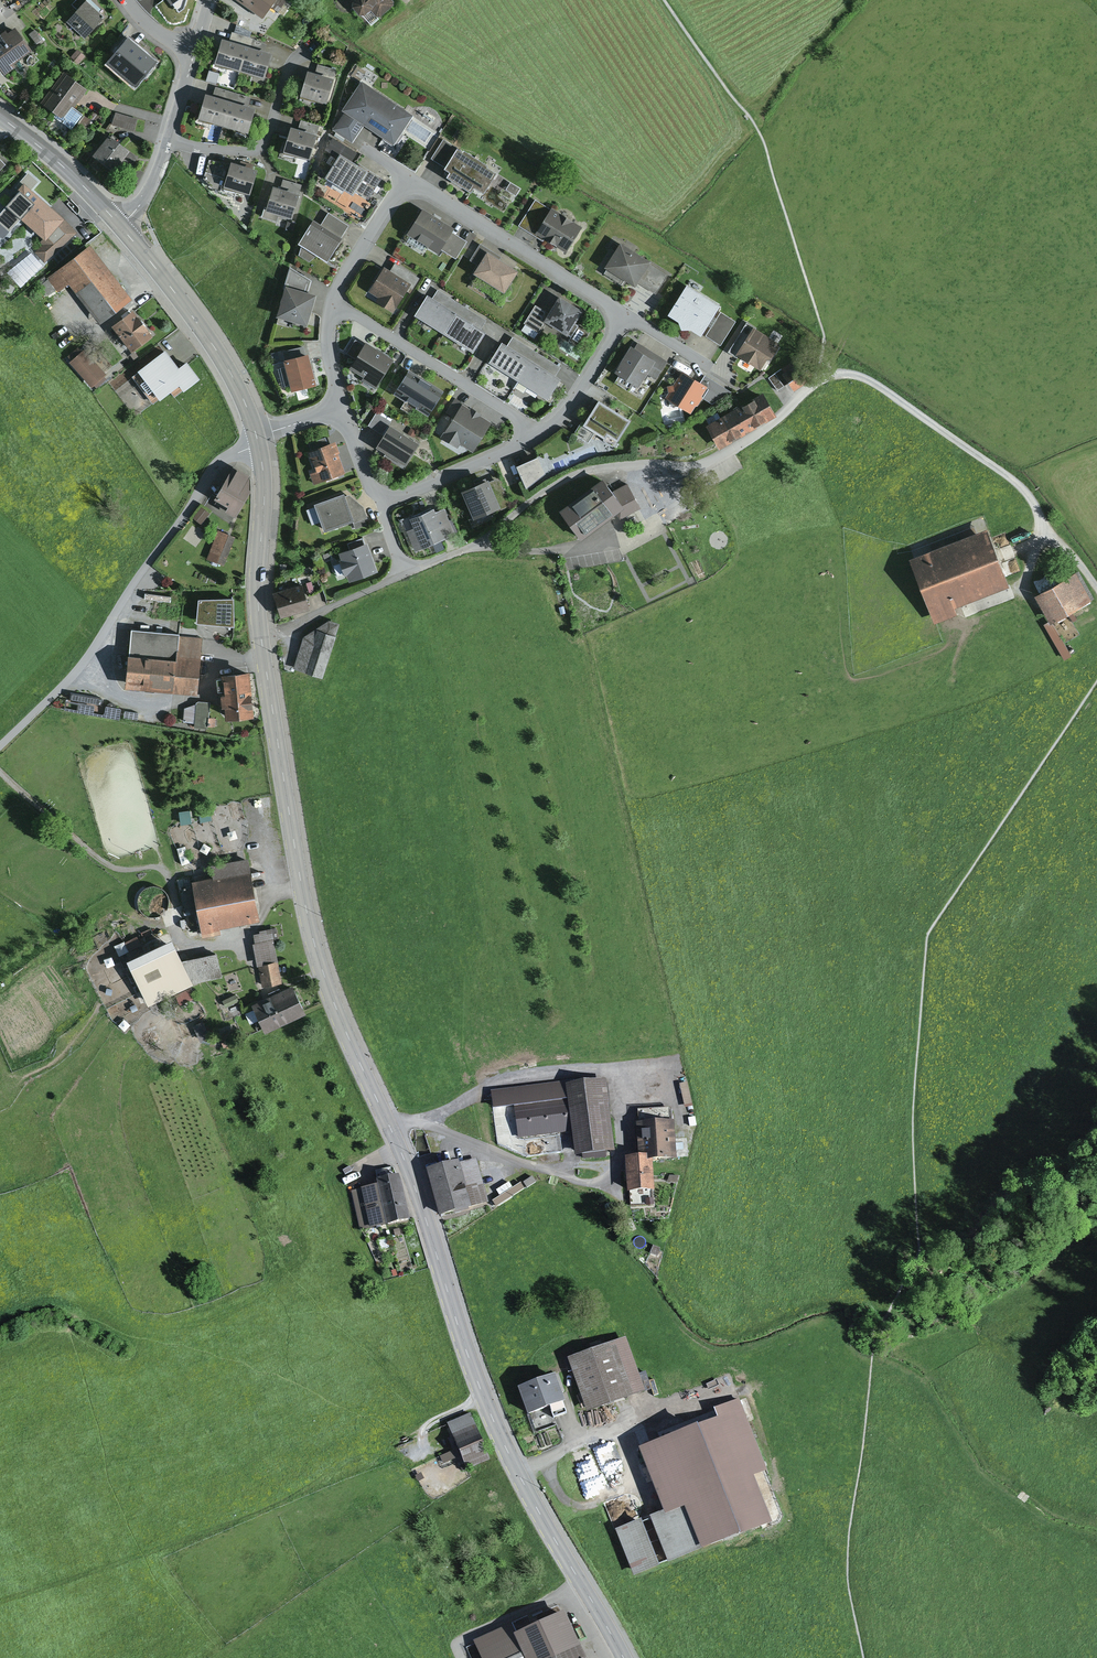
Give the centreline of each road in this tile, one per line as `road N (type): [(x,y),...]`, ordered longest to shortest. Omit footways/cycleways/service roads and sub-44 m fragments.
road 1 (primary): [(256,433),(264,486),(261,645),(320,965),(416,1191),(502,1444),(624,1657)]
road 2 (track): [(260,635),(482,543),(559,481),(615,466),(718,456),(835,374),(879,387),(1017,483),(1096,591)]
road 3 (track): [(258,445),(221,459),(204,477),(88,653),(0,746)]
road 4 (track): [(1096,284),(865,313),(817,382)]
road 5 (residential): [(624,315),(405,176)]
road 6 (primary): [(119,224),(206,333),(256,433)]
road 7 (residential): [(331,297),(539,431)]
road 8 (residential): [(164,142),(243,151),(262,145),(289,67),(313,44)]
road 9 (residential): [(376,507),(539,431)]
road 10 (primary): [(0,116),(119,224)]
road 11 (residential): [(539,431),(568,401),(624,315)]
road 12 (residential): [(405,176),(331,297)]

